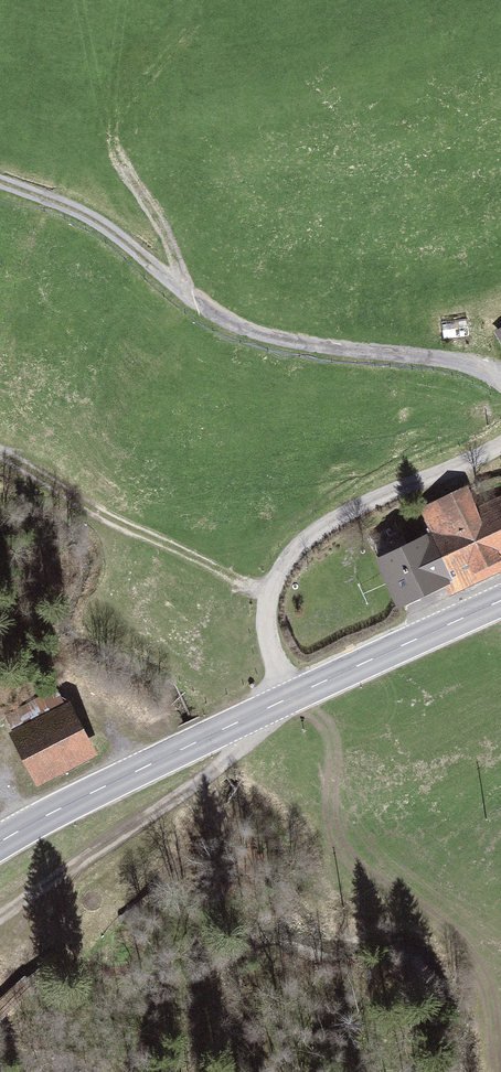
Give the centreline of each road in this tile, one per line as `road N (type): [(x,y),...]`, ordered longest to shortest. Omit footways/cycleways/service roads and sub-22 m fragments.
road 1 (tertiary): [(0,845),(500,606)]
road 2 (track): [(0,182),(105,229),(211,321),(288,348),(500,381)]
road 3 (track): [(290,702),(267,645),(274,578),(327,524),(500,444)]

